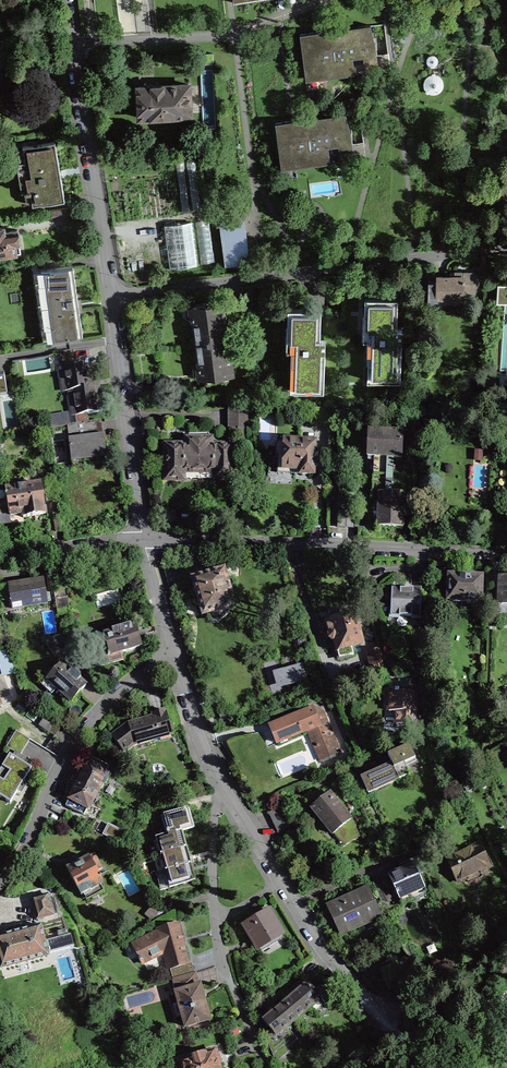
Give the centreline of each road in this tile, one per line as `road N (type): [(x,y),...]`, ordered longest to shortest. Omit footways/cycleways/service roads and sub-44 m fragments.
road 1 (residential): [(506,241),(113,296)]
road 2 (residential): [(146,540),(506,554)]
road 3 (residential): [(0,882),(31,837),(71,745),(107,702),(176,658)]
road 4 (residential): [(224,790),(213,841),(216,922),(266,1067)]
road 5 (residential): [(224,790),(333,962),(388,1015)]
road 6 (residential): [(71,44),(212,36),(324,0)]
road 7 (residential): [(71,44),(113,296)]
road 8 (residential): [(113,296),(146,540)]
road 9 (residential): [(0,563),(146,540)]
road 10 (residential): [(176,658),(224,790)]
road 11 (residential): [(146,540),(176,658)]

